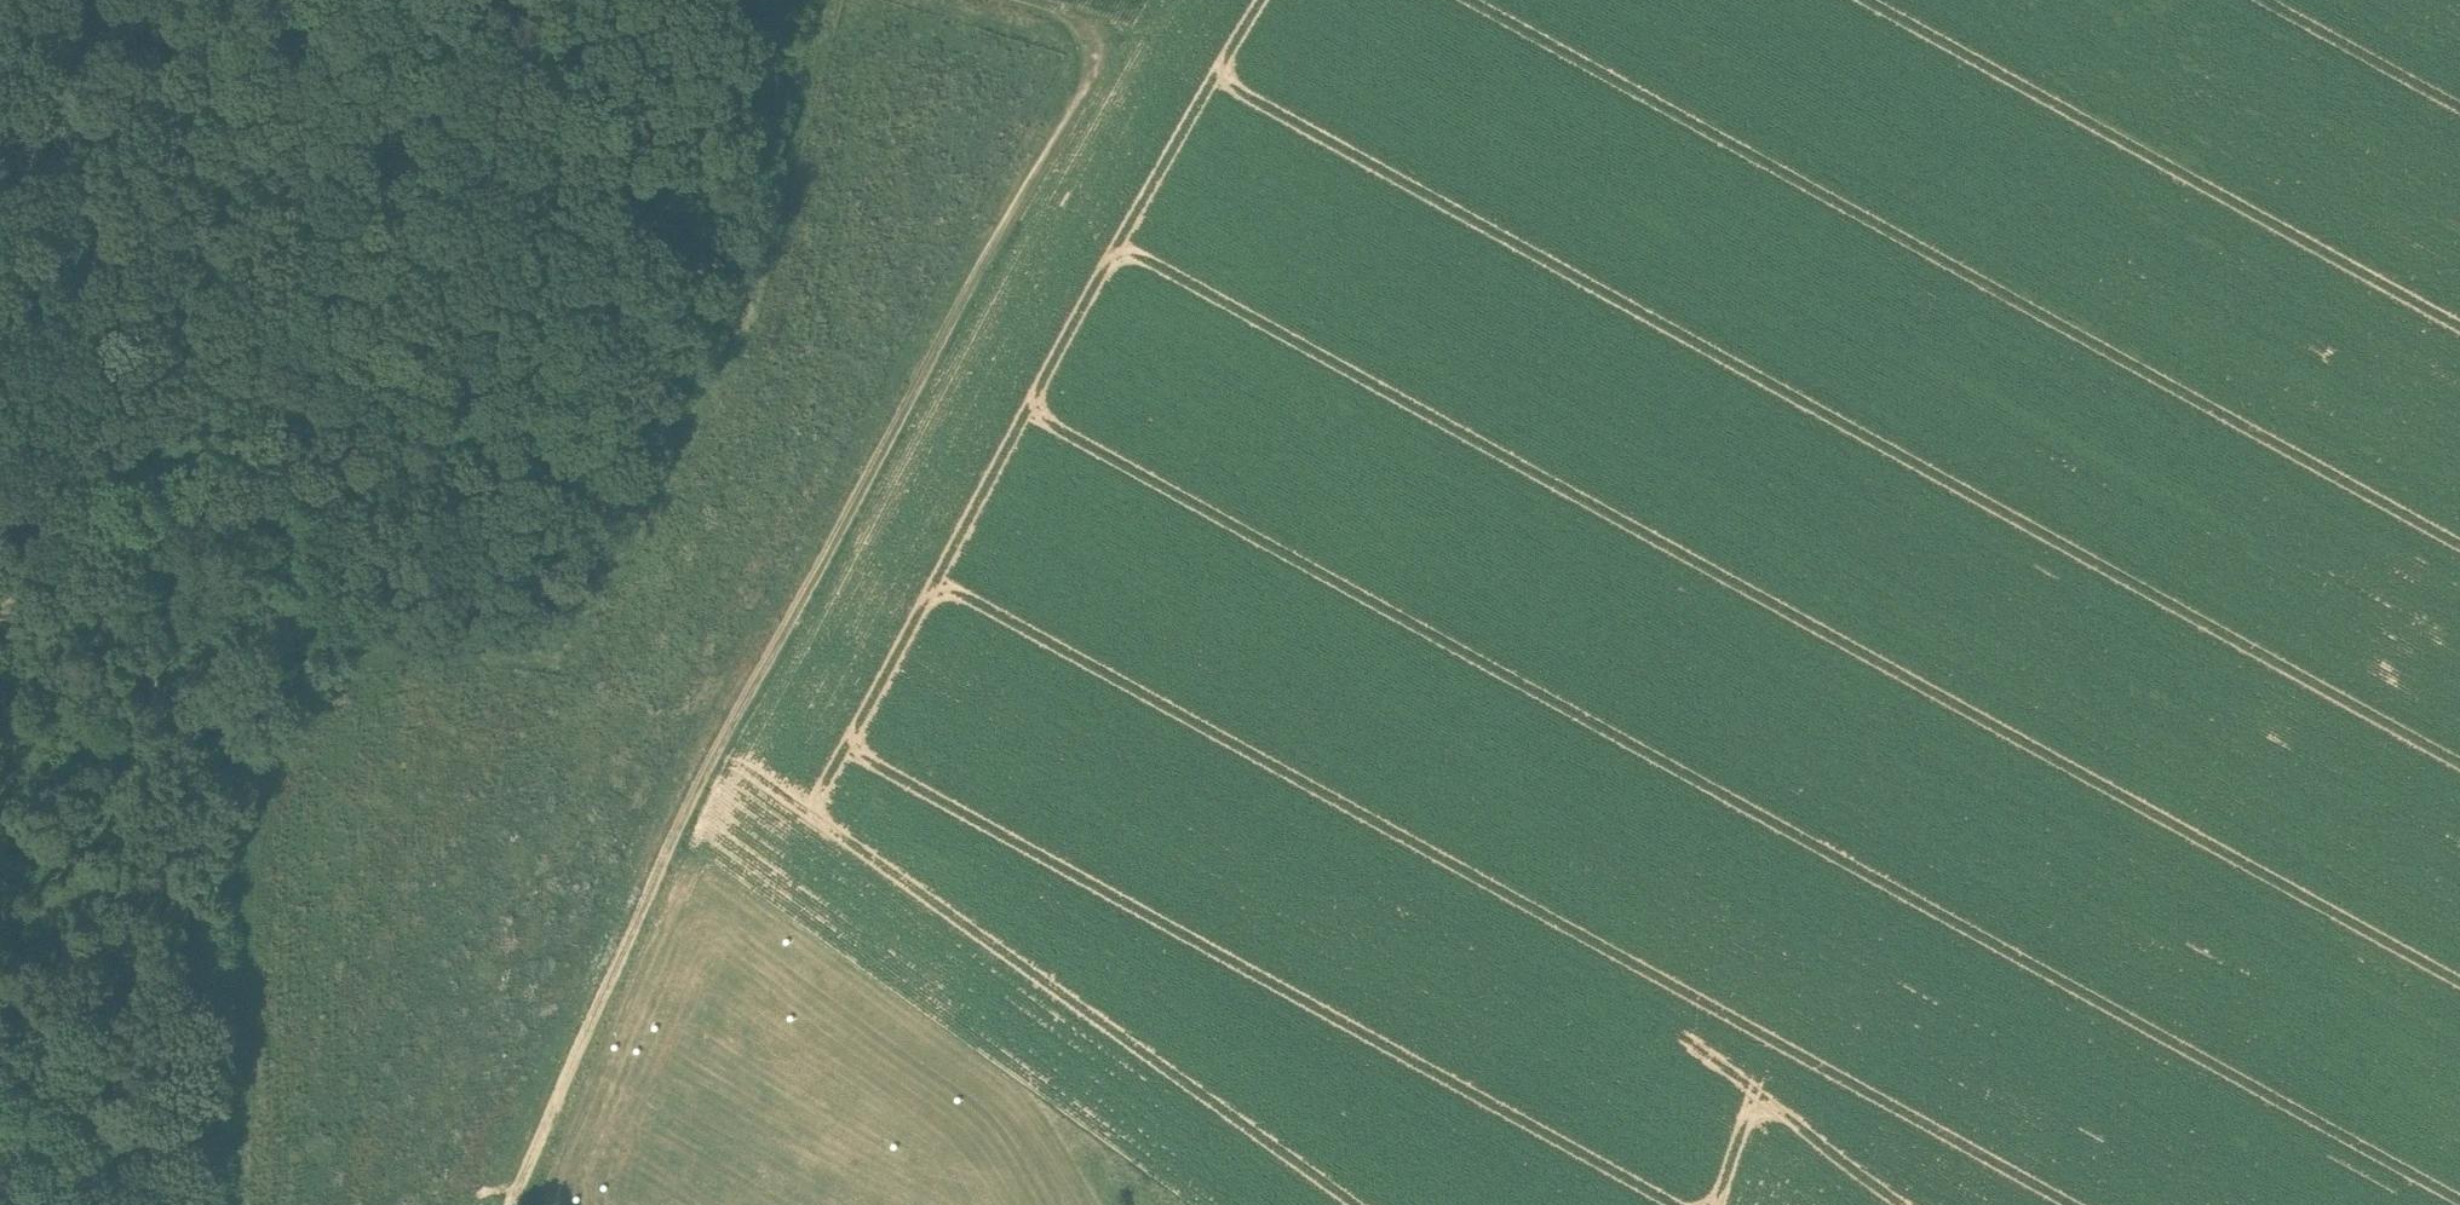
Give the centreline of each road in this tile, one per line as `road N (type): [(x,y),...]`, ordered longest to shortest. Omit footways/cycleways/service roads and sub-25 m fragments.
road 1 (track): [(522,1204),(720,741),(1095,64),(1085,30),(1010,0)]

